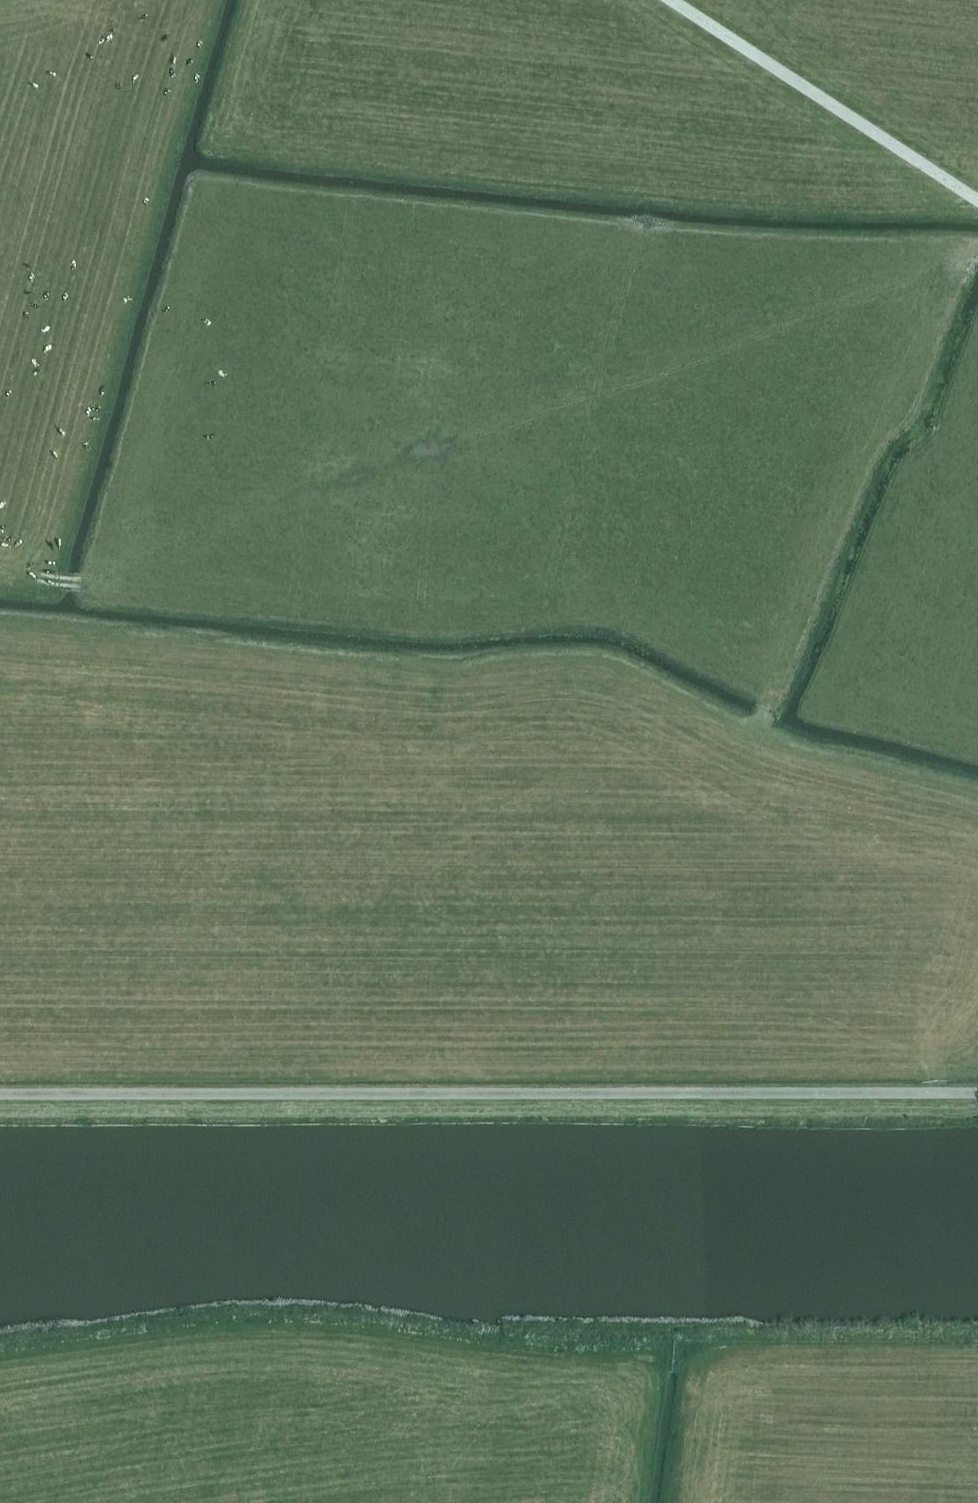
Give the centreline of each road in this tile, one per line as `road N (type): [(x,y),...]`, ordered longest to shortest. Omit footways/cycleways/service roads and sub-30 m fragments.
road 1 (unclassified): [(977,1091),(0,1094)]
road 2 (track): [(977,200),(673,0)]

